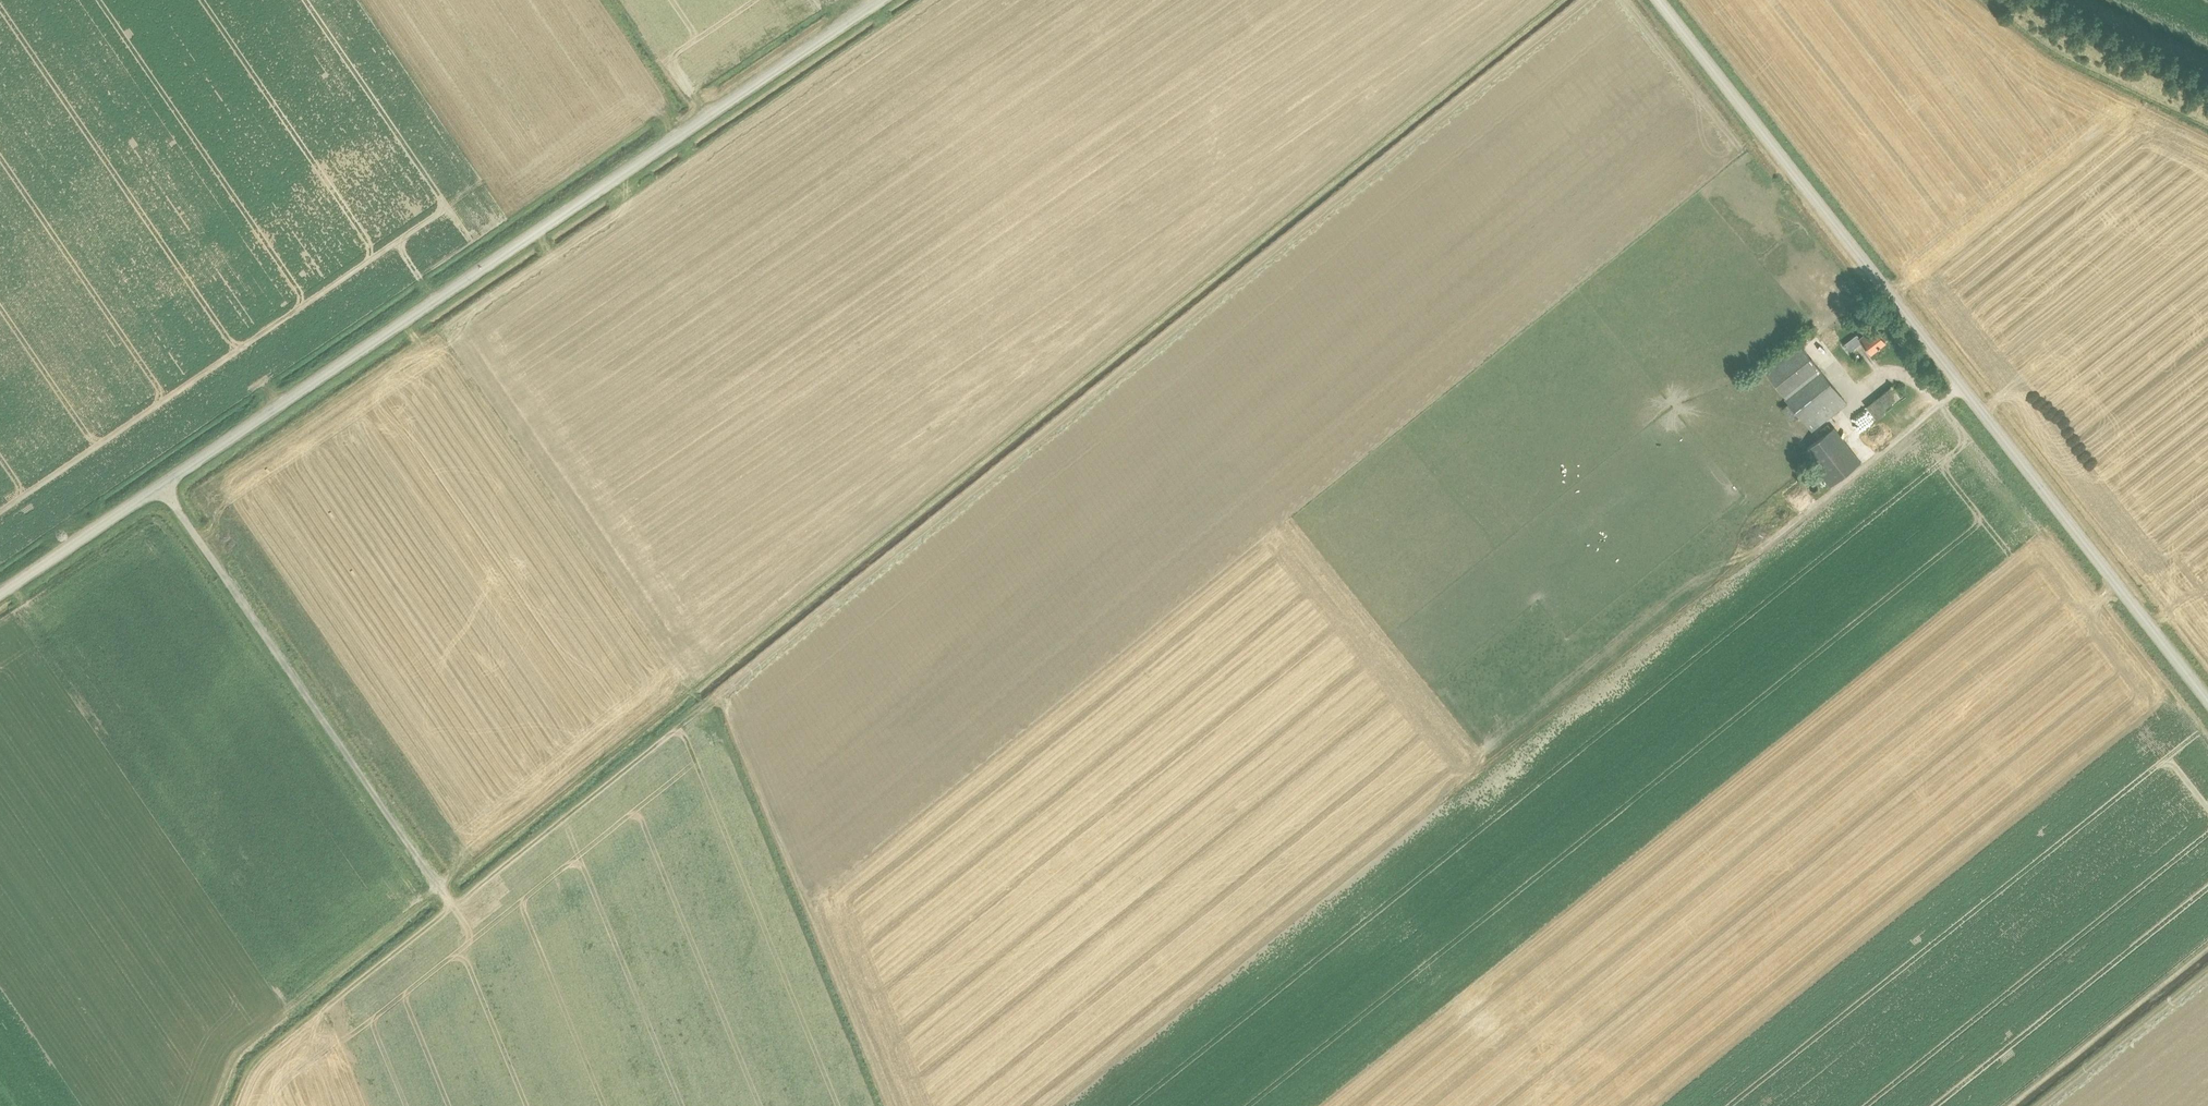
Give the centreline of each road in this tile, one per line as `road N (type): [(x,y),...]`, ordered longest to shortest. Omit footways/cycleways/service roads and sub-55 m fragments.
road 1 (tertiary): [(2207,708),(1649,0)]
road 2 (unclassified): [(161,486),(879,0)]
road 3 (unclassified): [(448,900),(161,486)]
road 4 (unclassified): [(0,594),(161,486)]

